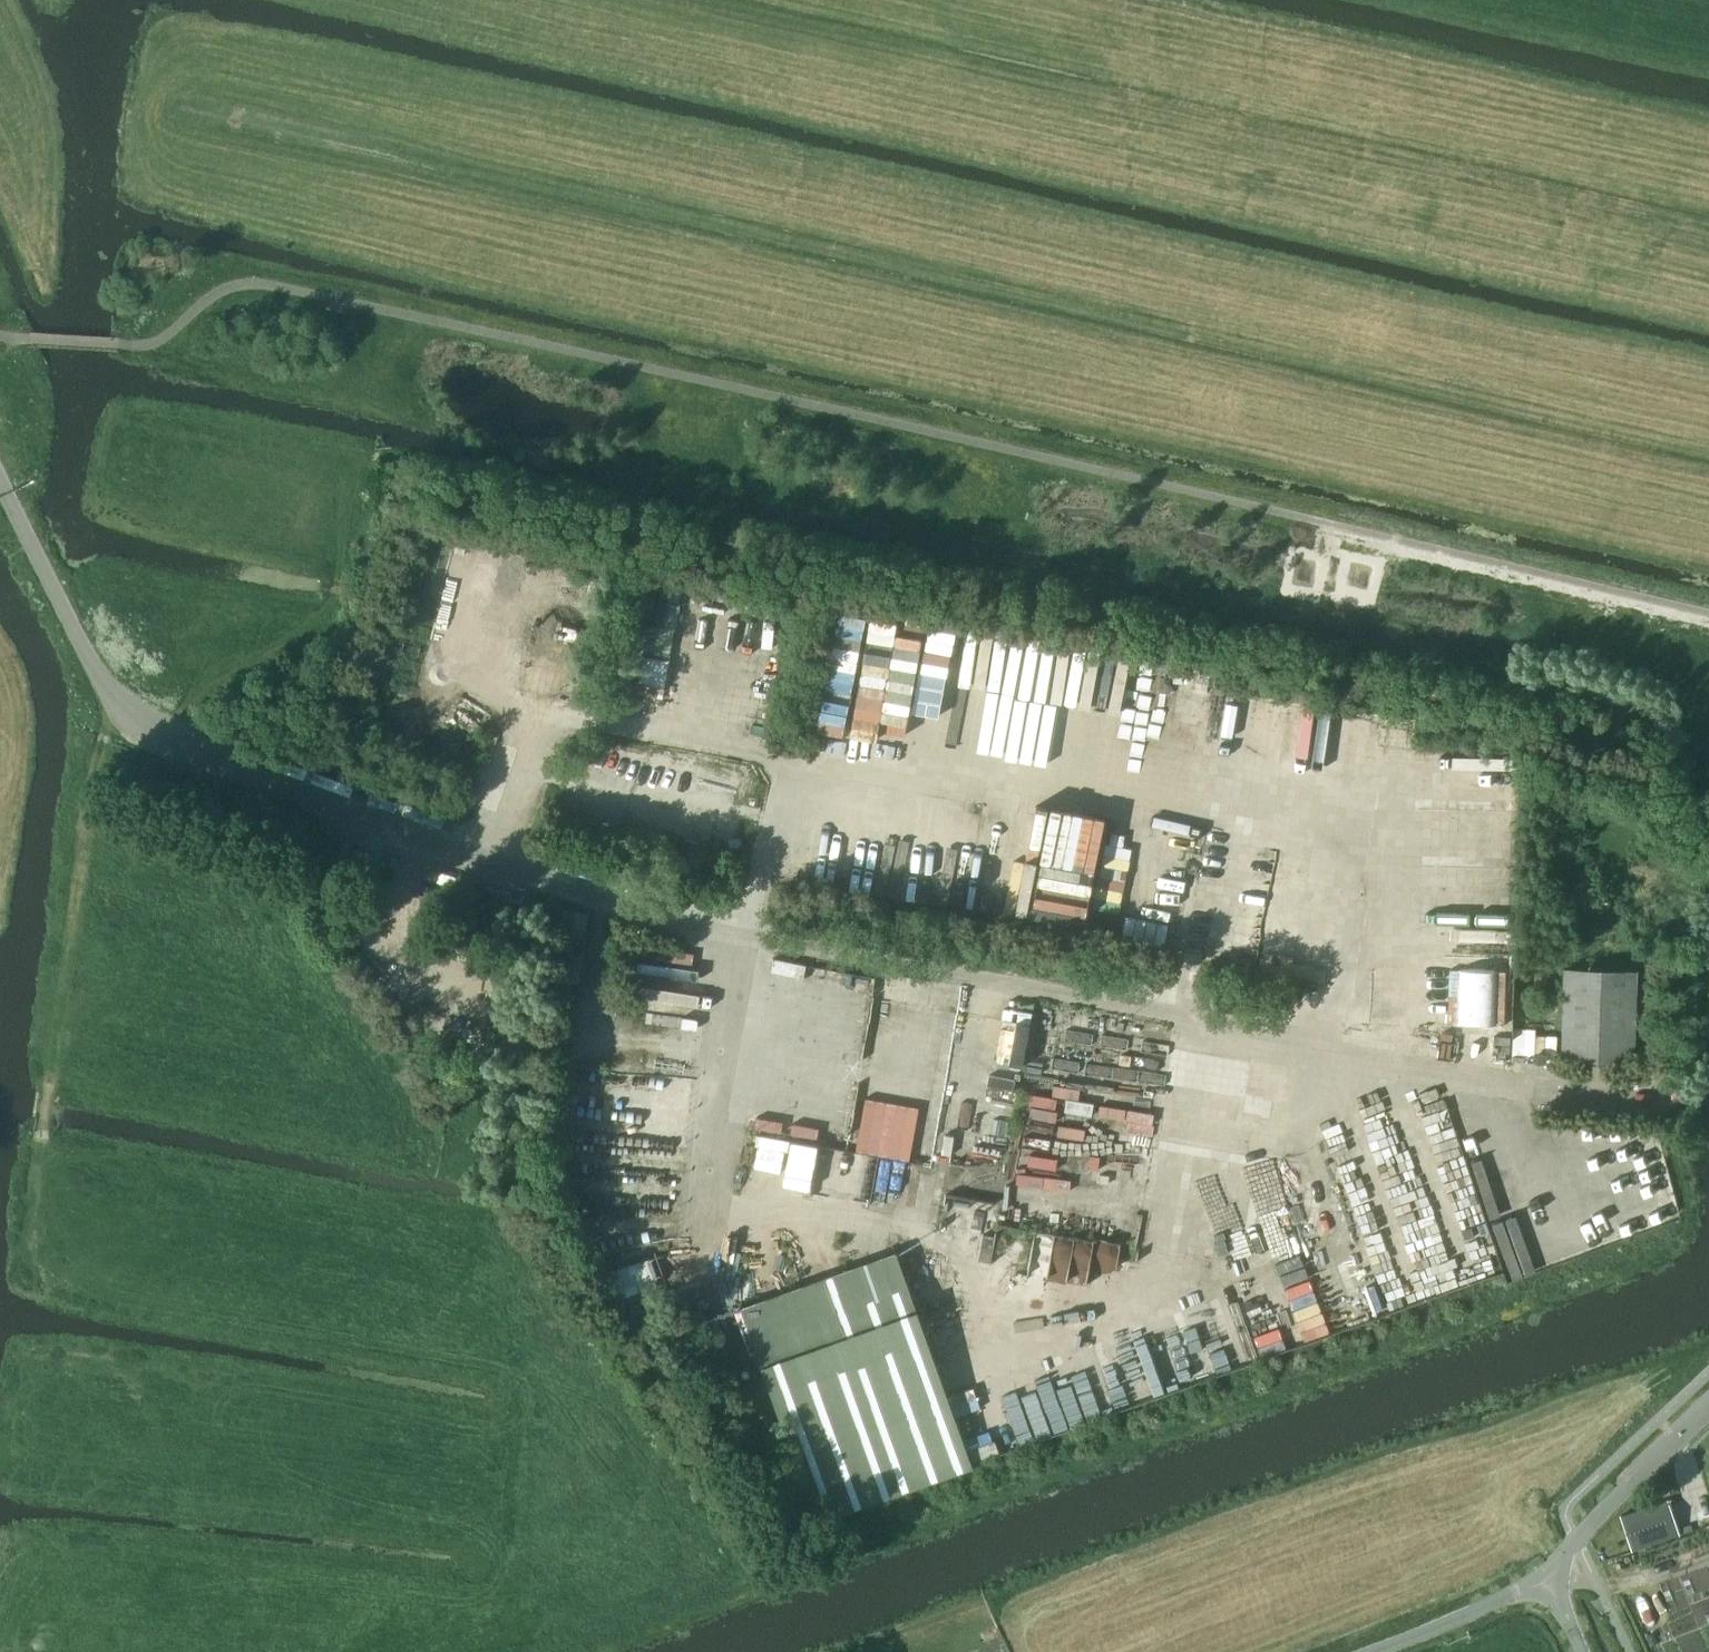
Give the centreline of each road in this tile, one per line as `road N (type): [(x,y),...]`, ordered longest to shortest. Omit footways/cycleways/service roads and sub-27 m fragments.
road 1 (track): [(41,1169),(80,812),(98,739),(123,704)]
road 2 (unclassified): [(1549,1581),(1576,1537),(1708,1410)]
road 3 (unclassified): [(1373,1651),(1549,1581)]

